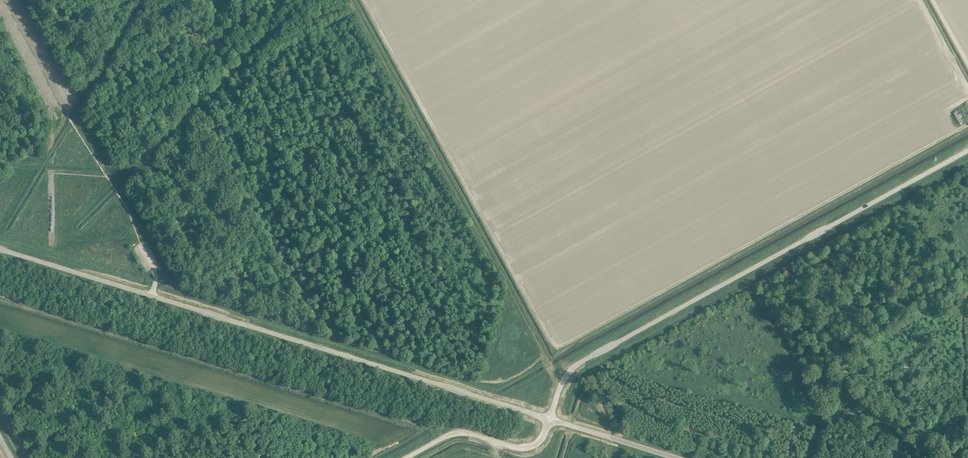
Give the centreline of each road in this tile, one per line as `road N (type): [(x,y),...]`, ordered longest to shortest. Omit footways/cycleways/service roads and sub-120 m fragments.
road 1 (unclassified): [(548,418),(0,249)]
road 2 (unclassified): [(548,418),(571,368),(967,152)]
road 3 (track): [(472,380),(499,384),(546,359),(350,0)]
road 4 (track): [(750,285),(822,422),(811,457)]
road 5 (unclassified): [(403,457),(460,432),(525,448),(542,437),(548,418)]
road 6 (track): [(686,319),(820,247)]
road 7 (unclassified): [(678,457),(548,418)]

